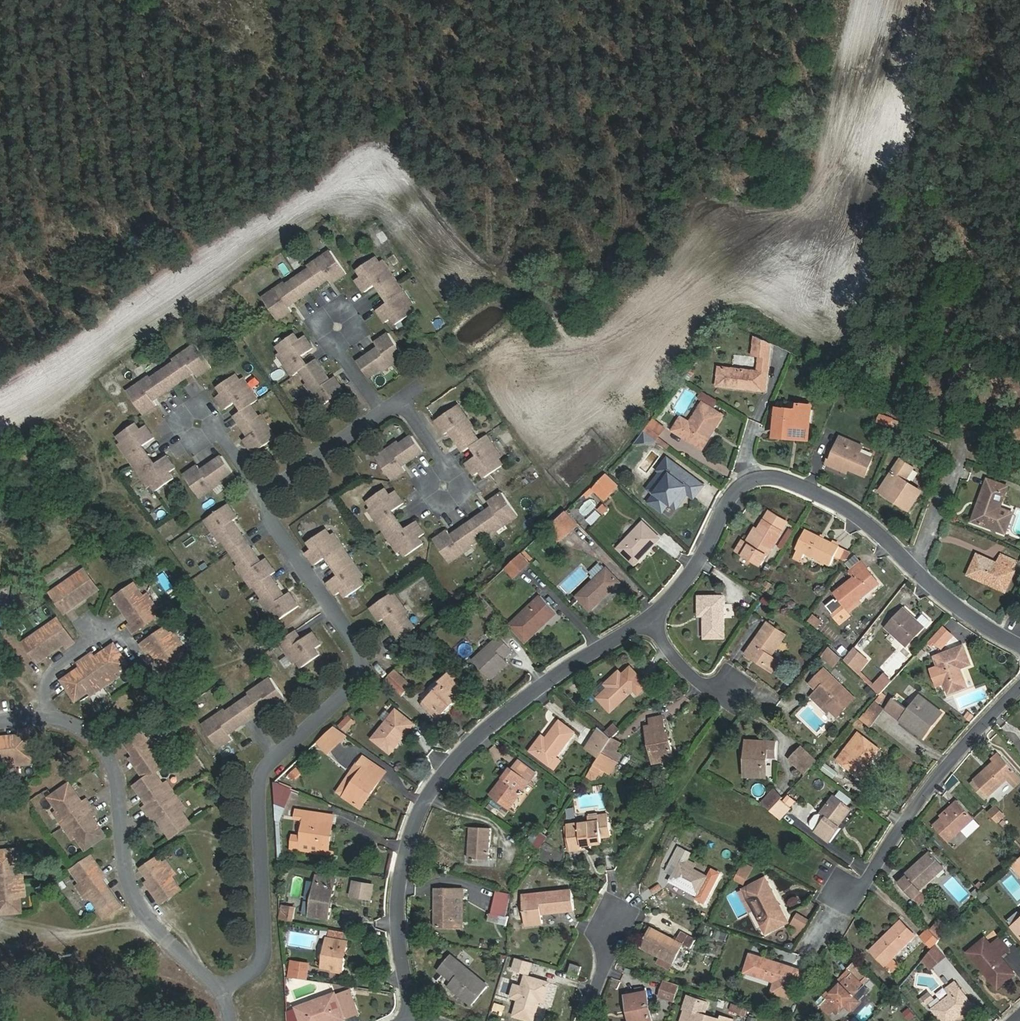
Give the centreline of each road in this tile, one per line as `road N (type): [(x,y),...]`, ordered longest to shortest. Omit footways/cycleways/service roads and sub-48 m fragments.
road 1 (residential): [(232,995),(265,971),(266,780),(358,686),(363,654),(276,527),(274,493)]
road 2 (residential): [(416,1019),(400,923),(403,864),(427,797),(482,734),(654,616)]
road 3 (residential): [(654,616),(697,570),(725,509),(752,478),(781,475),(850,508),(1019,646)]
road 4 (residential): [(232,995),(179,953),(147,915),(132,878),(122,797),(104,752),(76,727),(51,726)]
road 5 (residential): [(1019,691),(903,824),(859,897),(848,889)]
road 6 (residential): [(384,417),(409,399),(452,460),(445,499)]
road 7 (residential): [(274,493),(384,417)]
road 8 (residential): [(654,616),(677,659),(723,694),(735,681)]
road 9 (residential): [(51,726),(57,679),(115,631)]

